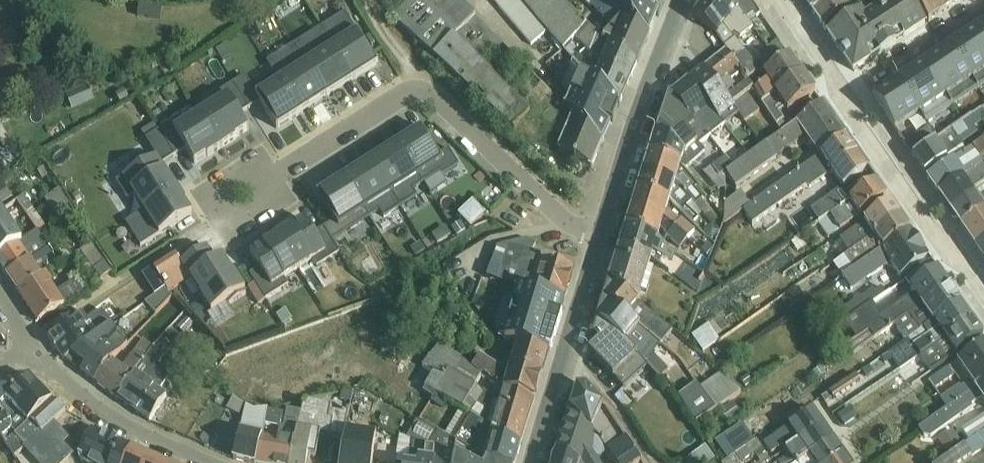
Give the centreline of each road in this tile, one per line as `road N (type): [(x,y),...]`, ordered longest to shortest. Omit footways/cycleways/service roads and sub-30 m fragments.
road 1 (residential): [(605,238),(567,220),(433,98),(413,91),(246,197)]
road 2 (tertiary): [(686,0),(605,238)]
road 3 (residential): [(983,291),(843,97)]
road 4 (tertiary): [(605,238),(533,462)]
road 5 (residential): [(202,462),(89,405),(34,351)]
road 6 (residential): [(843,97),(983,4)]

